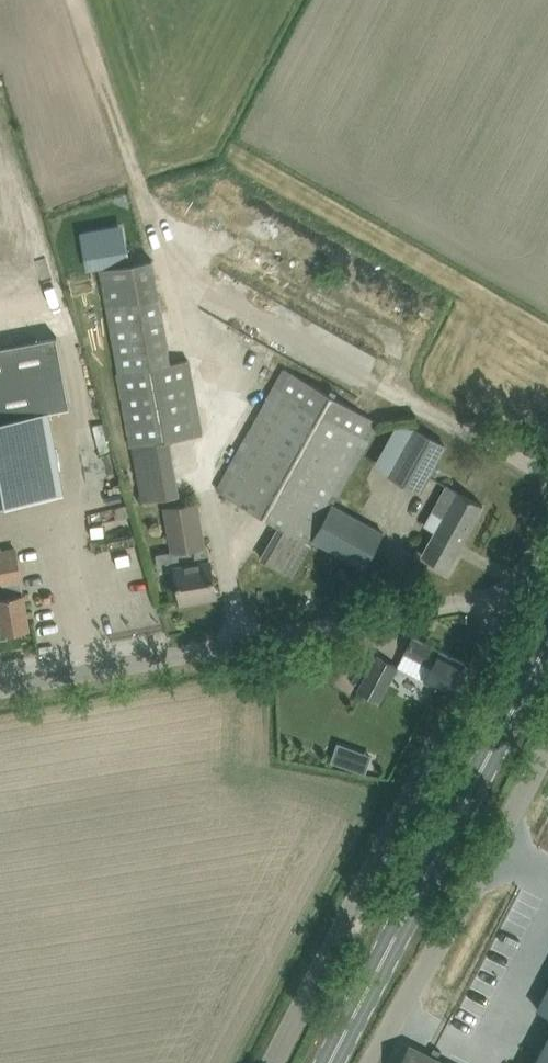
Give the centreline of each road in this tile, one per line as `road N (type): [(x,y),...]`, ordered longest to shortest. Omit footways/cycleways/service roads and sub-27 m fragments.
road 1 (unclassified): [(0,687),(471,601),(502,614)]
road 2 (unclassified): [(269,1062),(502,614)]
road 3 (primary): [(330,1062),(547,641)]
road 4 (unclassified): [(374,1062),(547,735)]
road 5 (track): [(184,275),(147,202),(77,0)]

